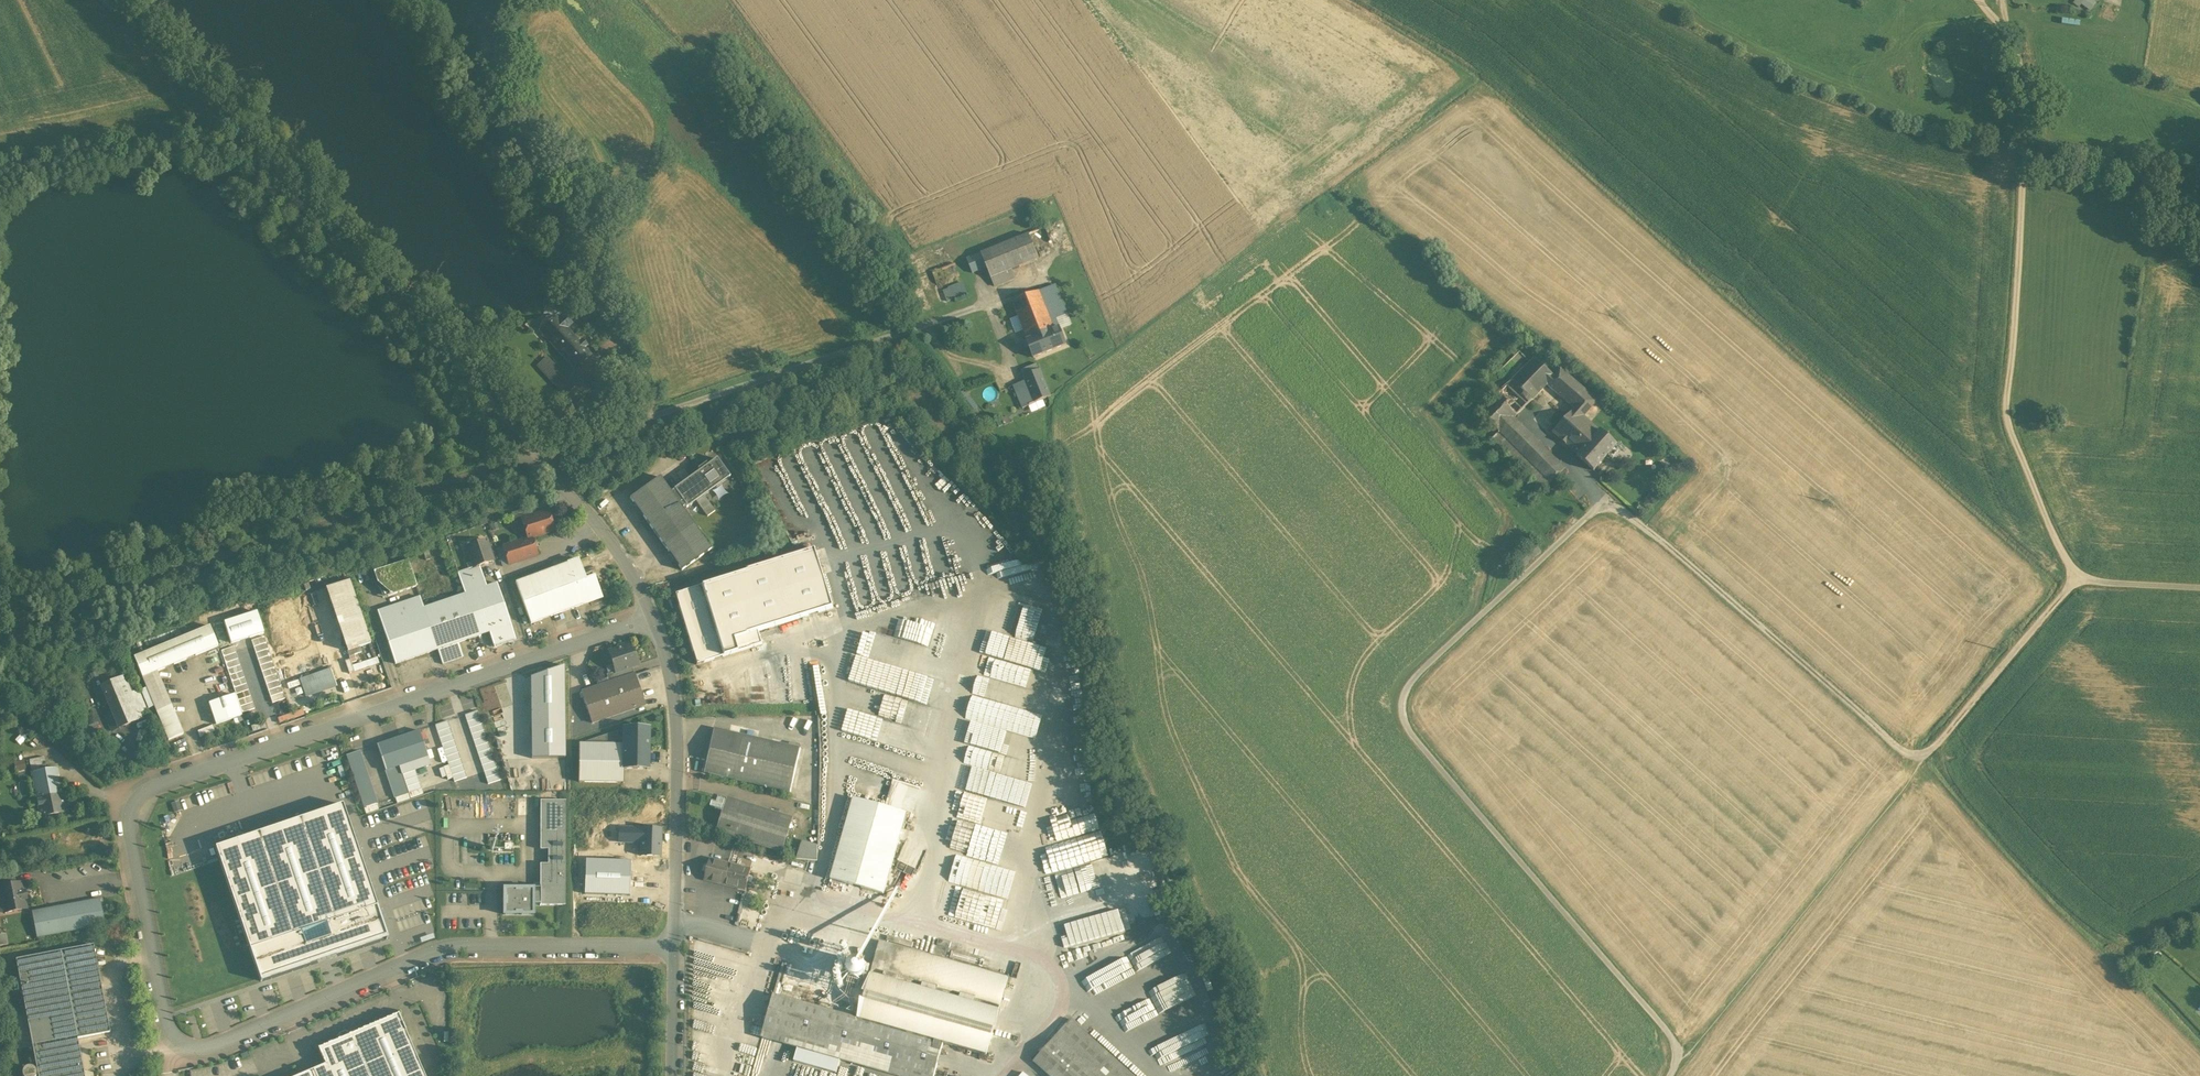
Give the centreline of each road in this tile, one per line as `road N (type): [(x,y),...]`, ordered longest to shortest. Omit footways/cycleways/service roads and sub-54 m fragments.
road 1 (unclassified): [(652,618),(158,785),(138,797),(129,825),(167,1027),(189,1046),(213,1045),(441,948),(674,946)]
road 2 (track): [(1606,504),(1626,508),(1928,763),(2077,578),(2010,420),(2025,133),(2014,58),(1979,0)]
road 3 (unclassified): [(541,453),(109,0)]
road 4 (residential): [(541,453),(0,636)]
road 5 (track): [(1680,1054),(1692,1049),(1928,763)]
road 6 (unclassified): [(674,946),(676,722),(652,618)]
road 7 (unclassified): [(652,618),(616,550),(541,453)]
road 8 (unclassified): [(672,1075),(674,946)]
road 9 (unclassified): [(2077,578),(2199,588)]

